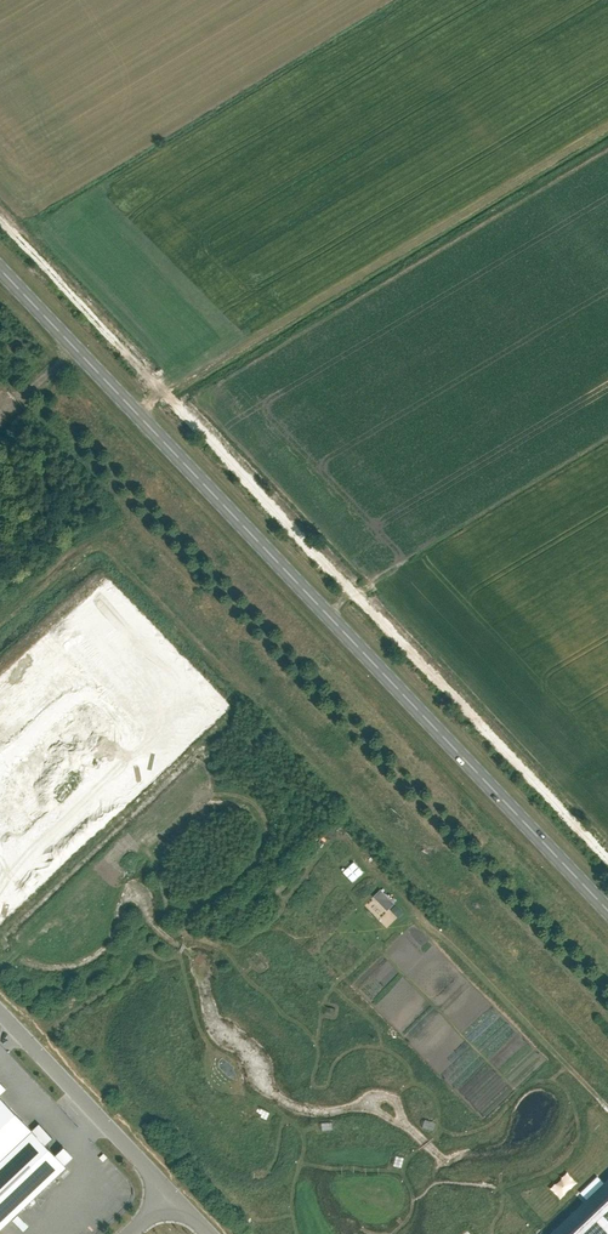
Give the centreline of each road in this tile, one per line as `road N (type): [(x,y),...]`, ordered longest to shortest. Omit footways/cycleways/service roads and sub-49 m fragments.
road 1 (primary): [(607,912),(0,270)]
road 2 (track): [(607,858),(0,217)]
road 3 (unclassified): [(171,1194),(0,1014)]

